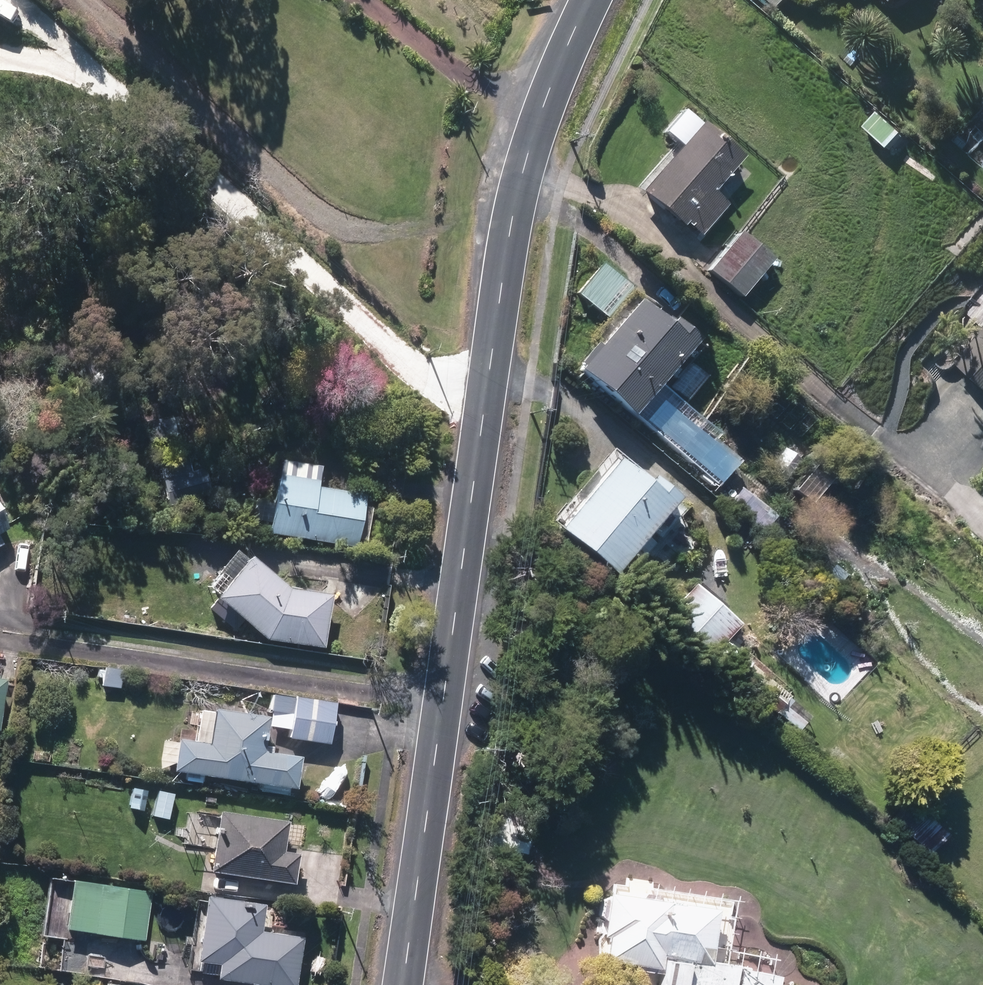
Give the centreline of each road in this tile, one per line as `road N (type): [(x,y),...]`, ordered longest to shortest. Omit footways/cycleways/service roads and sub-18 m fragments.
road 1 (secondary): [(588,0),(534,135),(503,267),(403,984)]

